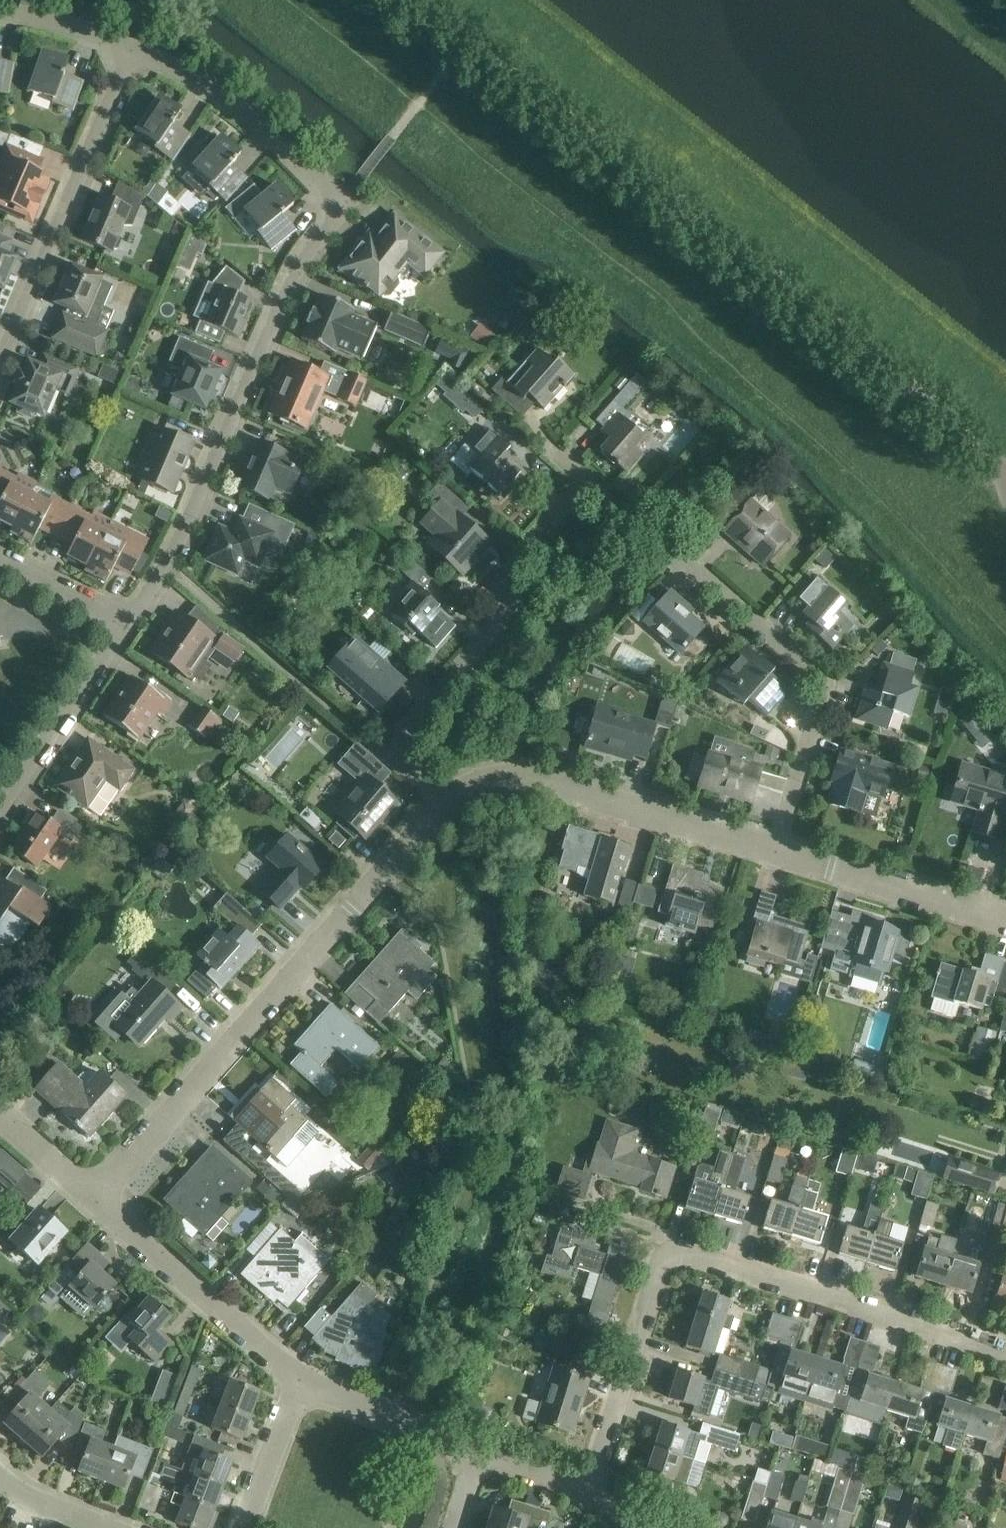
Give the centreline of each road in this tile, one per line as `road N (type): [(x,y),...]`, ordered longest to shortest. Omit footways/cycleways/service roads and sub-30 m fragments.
road 1 (residential): [(776,848),(827,685),(582,485),(506,572),(497,626),(391,753),(447,801)]
road 2 (tertiary): [(1001,467),(421,0)]
road 3 (residential): [(586,1490),(658,1278),(672,1257),(690,1254),(1005,1352)]
road 4 (residential): [(447,801),(92,1196)]
road 5 (residential): [(126,623),(168,565),(299,269),(339,220),(341,203)]
road 6 (residential): [(0,364),(132,47)]
road 7 (residential): [(776,848),(529,780),(466,788),(447,801)]
road 8 (residential): [(92,1196),(299,1382)]
road 9 (residential): [(132,47),(184,69),(243,112),(341,203)]
road 10 (residential): [(1005,917),(776,848)]
road 11 (residential): [(0,810),(126,623)]
road 12 (residential): [(299,1382),(477,1451)]
road 13 (residential): [(240,1527),(299,1382)]
road 14 (residential): [(126,623),(0,562)]
road 15 (residential): [(0,11),(132,47)]
road 16 (residential): [(0,1114),(92,1196)]

